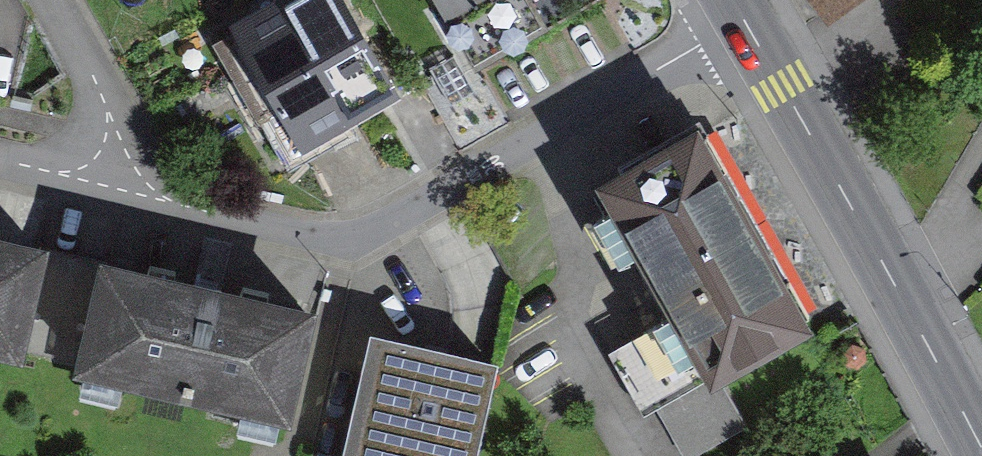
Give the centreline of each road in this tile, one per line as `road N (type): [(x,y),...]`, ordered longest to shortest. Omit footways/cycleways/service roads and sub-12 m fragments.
road 1 (residential): [(0,162),(285,231),(344,235),(738,13)]
road 2 (secondary): [(981,450),(910,307),(738,13)]

